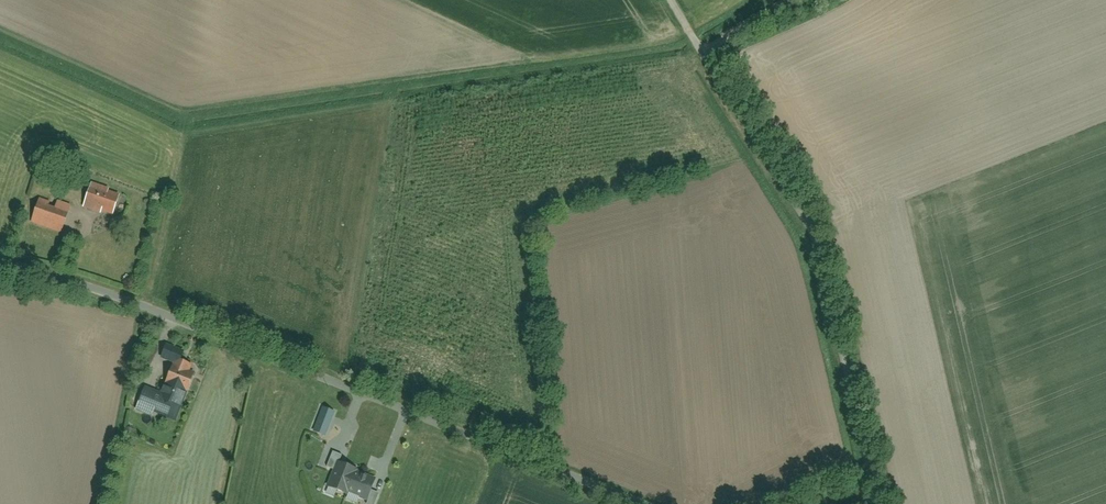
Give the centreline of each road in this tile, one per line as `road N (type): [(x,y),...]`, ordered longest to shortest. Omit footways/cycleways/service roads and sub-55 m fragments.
road 1 (residential): [(642,503),(134,303),(0,267)]
road 2 (residential): [(874,503),(818,253),(703,56),(787,0)]

